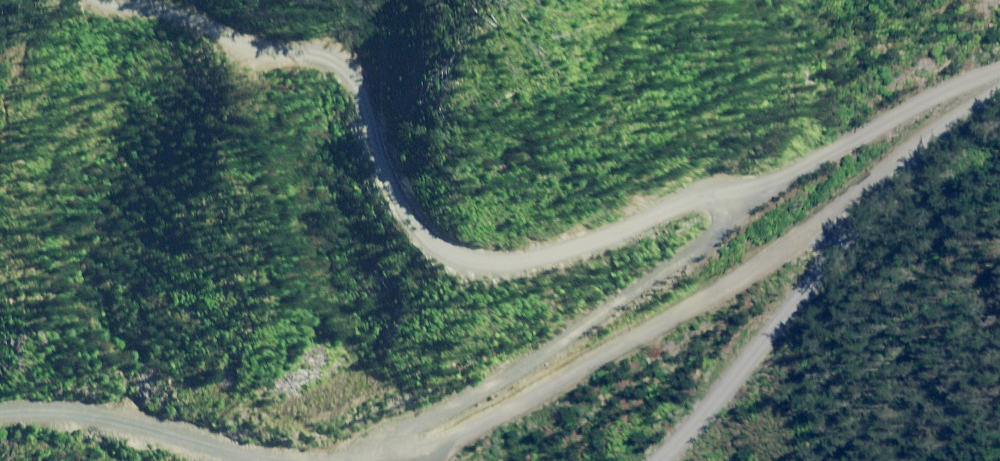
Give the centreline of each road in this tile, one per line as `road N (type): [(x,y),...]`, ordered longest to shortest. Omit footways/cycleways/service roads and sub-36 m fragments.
road 1 (track): [(757,201),(713,190),(533,256),(472,261),(433,244),(394,191),(355,65),(313,44),(250,43),(101,0)]
road 2 (track): [(999,73),(780,187),(499,374),(419,417),(385,460)]
road 3 (track): [(999,99),(809,229),(433,450),(391,460)]
road 4 (track): [(322,460),(267,459),(145,417),(0,427)]
road 5 (track): [(640,460),(694,416),(761,327),(827,261),(809,229)]

